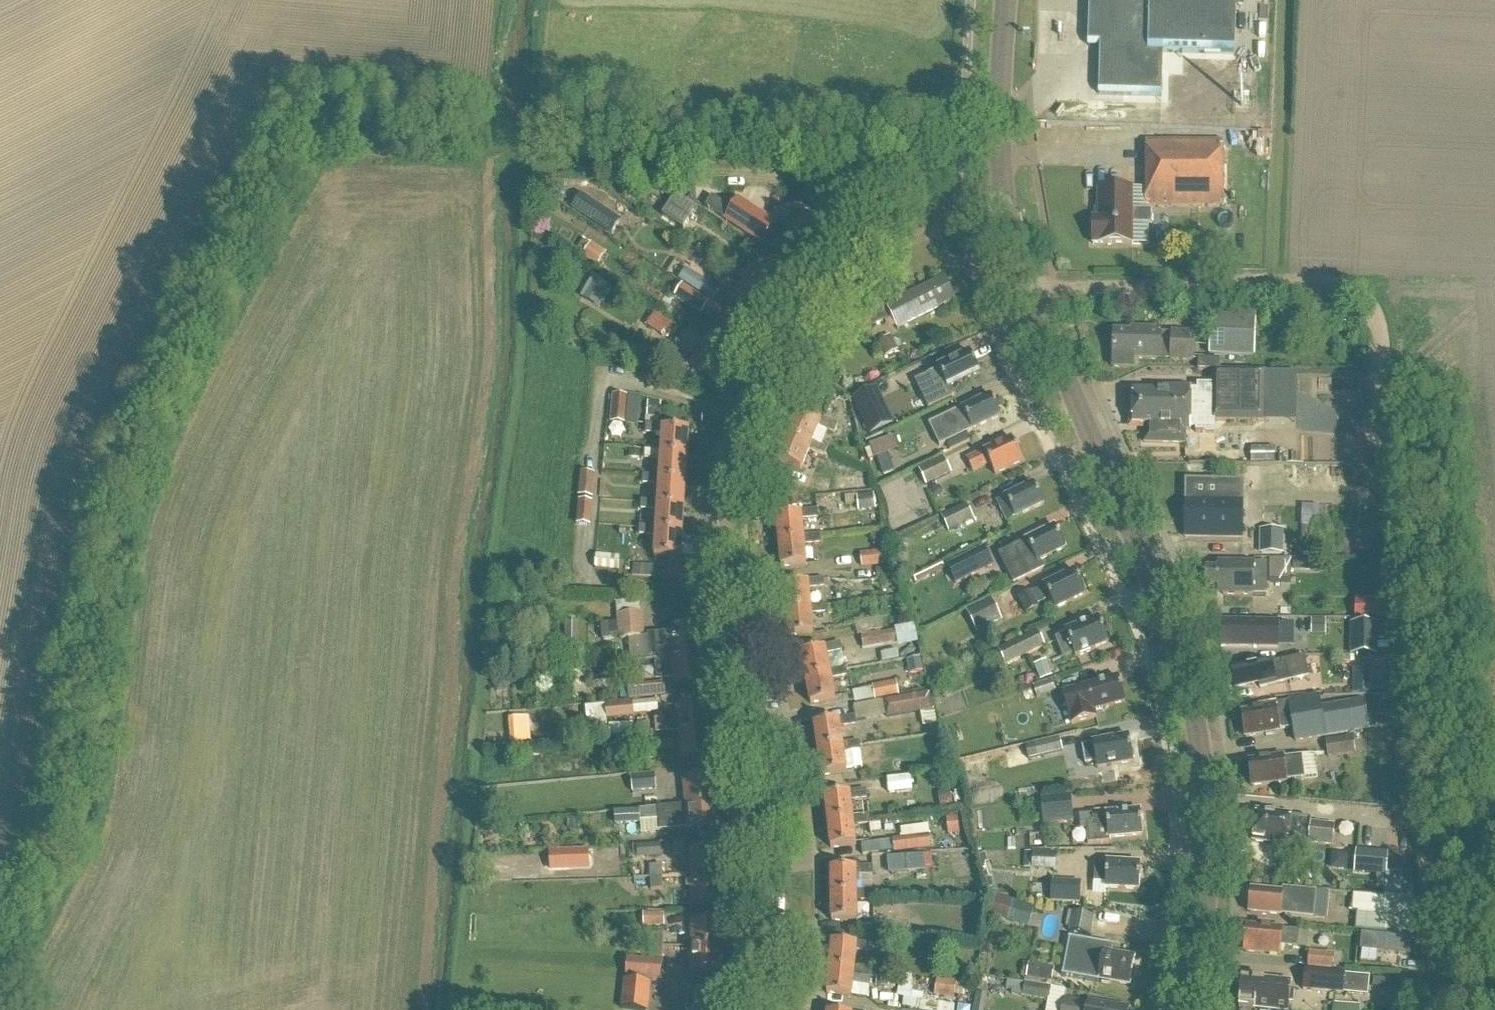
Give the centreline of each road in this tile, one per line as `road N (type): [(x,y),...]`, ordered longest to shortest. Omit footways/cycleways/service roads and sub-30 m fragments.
road 1 (track): [(1057,292),(1332,288),(1356,294),(1373,310),(1440,1009)]
road 2 (residential): [(761,1009),(763,831),(728,490),(738,433),(862,256),(908,229),(957,215)]
road 3 (secondary): [(1190,1009),(1205,890),(1202,765),(1186,664),(1031,296),(1003,202)]
road 4 (track): [(524,165),(873,186),(957,215)]
road 5 (secondary): [(1003,202),(1007,0)]

